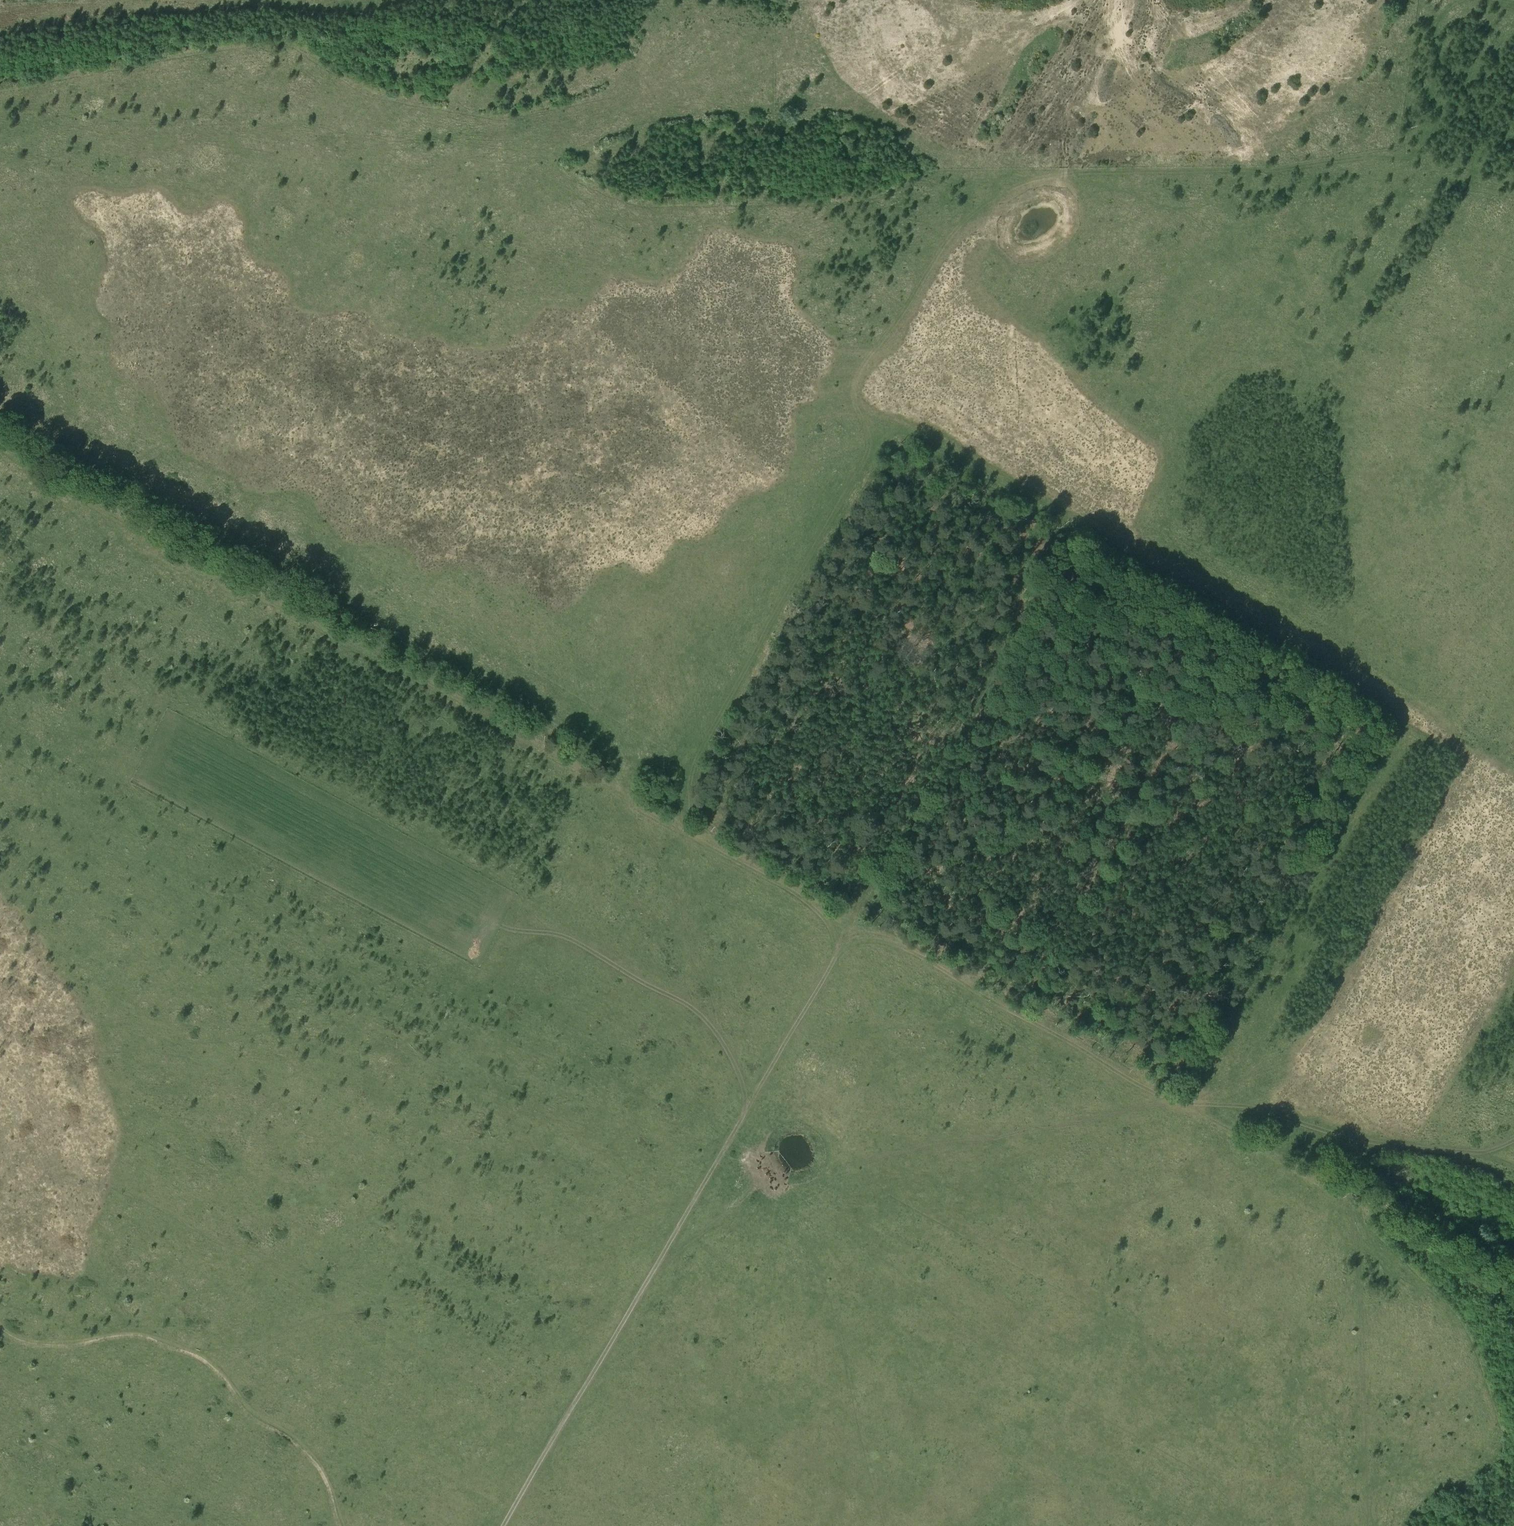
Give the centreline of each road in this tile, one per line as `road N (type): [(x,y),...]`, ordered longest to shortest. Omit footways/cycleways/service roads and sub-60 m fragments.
road 1 (track): [(1513,1167),(1475,1153),(1355,1139),(1244,1106),(1173,1100),(899,944),(858,937),(837,954),(503,1525)]
road 2 (track): [(837,954),(821,916),(774,880),(0,453)]
road 3 (track): [(749,1104),(719,1036),(691,1008),(569,938),(500,923)]

